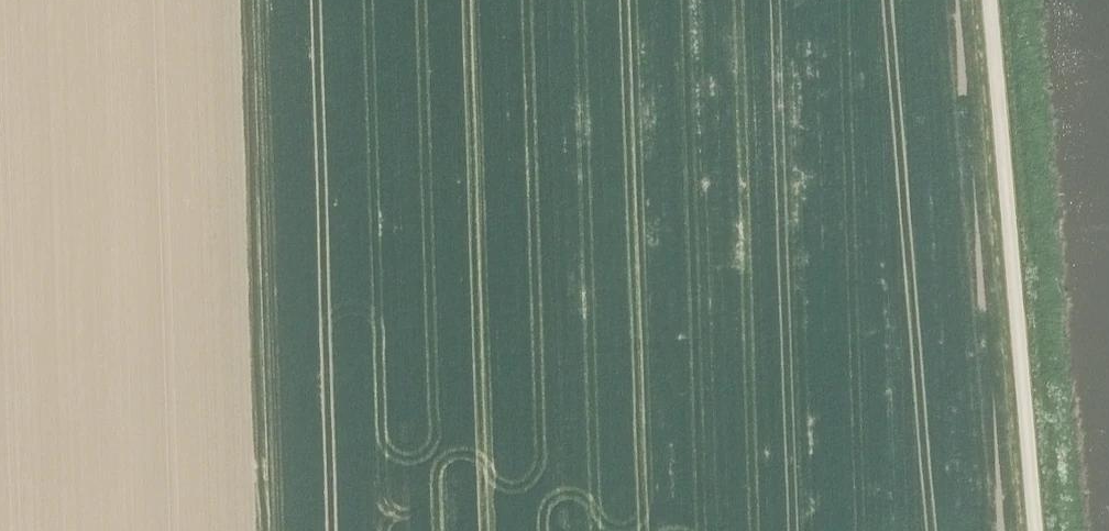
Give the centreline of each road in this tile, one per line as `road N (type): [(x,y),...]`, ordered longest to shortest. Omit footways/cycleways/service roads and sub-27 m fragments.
road 1 (unclassified): [(1035,530),(989,0)]

